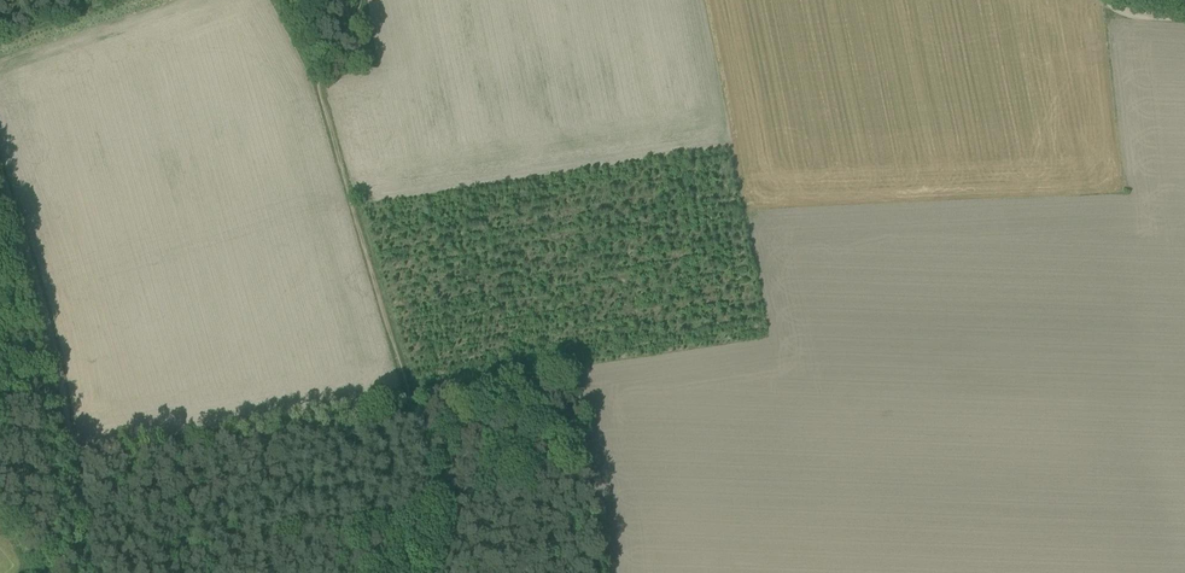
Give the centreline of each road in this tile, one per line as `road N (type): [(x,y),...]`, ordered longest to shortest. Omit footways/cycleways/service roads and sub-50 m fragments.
road 1 (track): [(0,186),(36,297),(96,572)]

